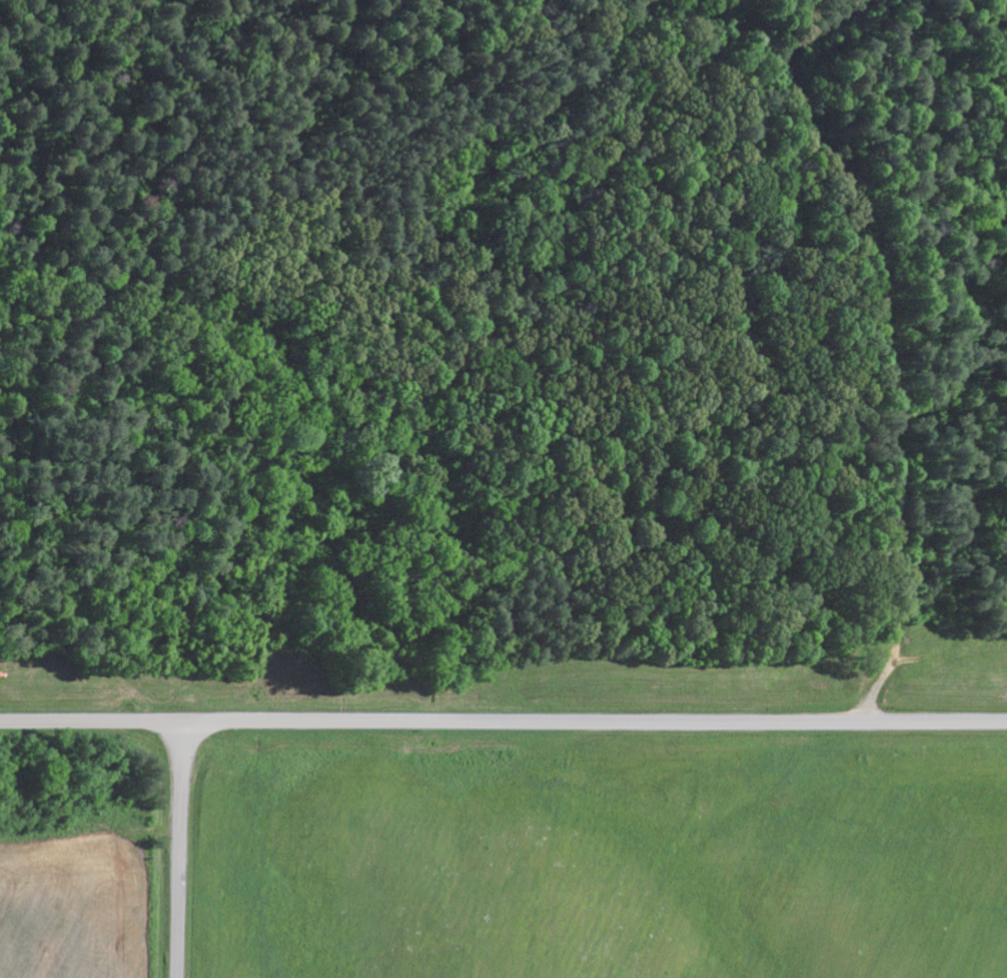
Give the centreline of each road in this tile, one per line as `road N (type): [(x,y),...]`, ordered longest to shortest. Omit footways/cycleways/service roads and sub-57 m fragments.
road 1 (tertiary): [(0,724),(1006,723)]
road 2 (residential): [(178,977),(181,843)]
road 3 (residential): [(183,723),(181,843)]

